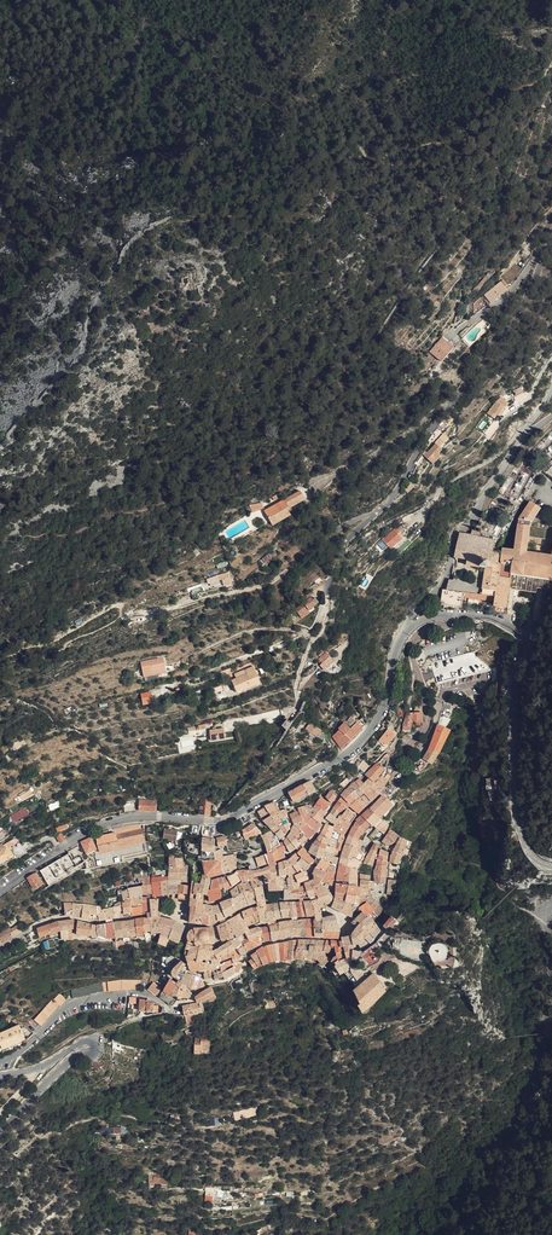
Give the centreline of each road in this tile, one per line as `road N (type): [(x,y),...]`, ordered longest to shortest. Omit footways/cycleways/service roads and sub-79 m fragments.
road 1 (tertiary): [(0,892),(98,826),(136,816),(223,819),(340,758),(383,710),(407,630)]
road 2 (unclassified): [(551,217),(520,315),(342,555)]
road 3 (tertiary): [(455,615),(501,623),(522,638),(513,683),(515,811),(534,857),(551,866)]
road 4 (tertiary): [(0,1130),(67,1063),(96,1047),(81,1042),(43,1067),(0,1076)]
road 5 (residential): [(455,615),(413,644),(428,720),(395,776)]
road 6 (residential): [(0,1061),(21,1052),(66,1007),(120,994)]
road 7 (track): [(305,635),(261,630),(186,659)]

